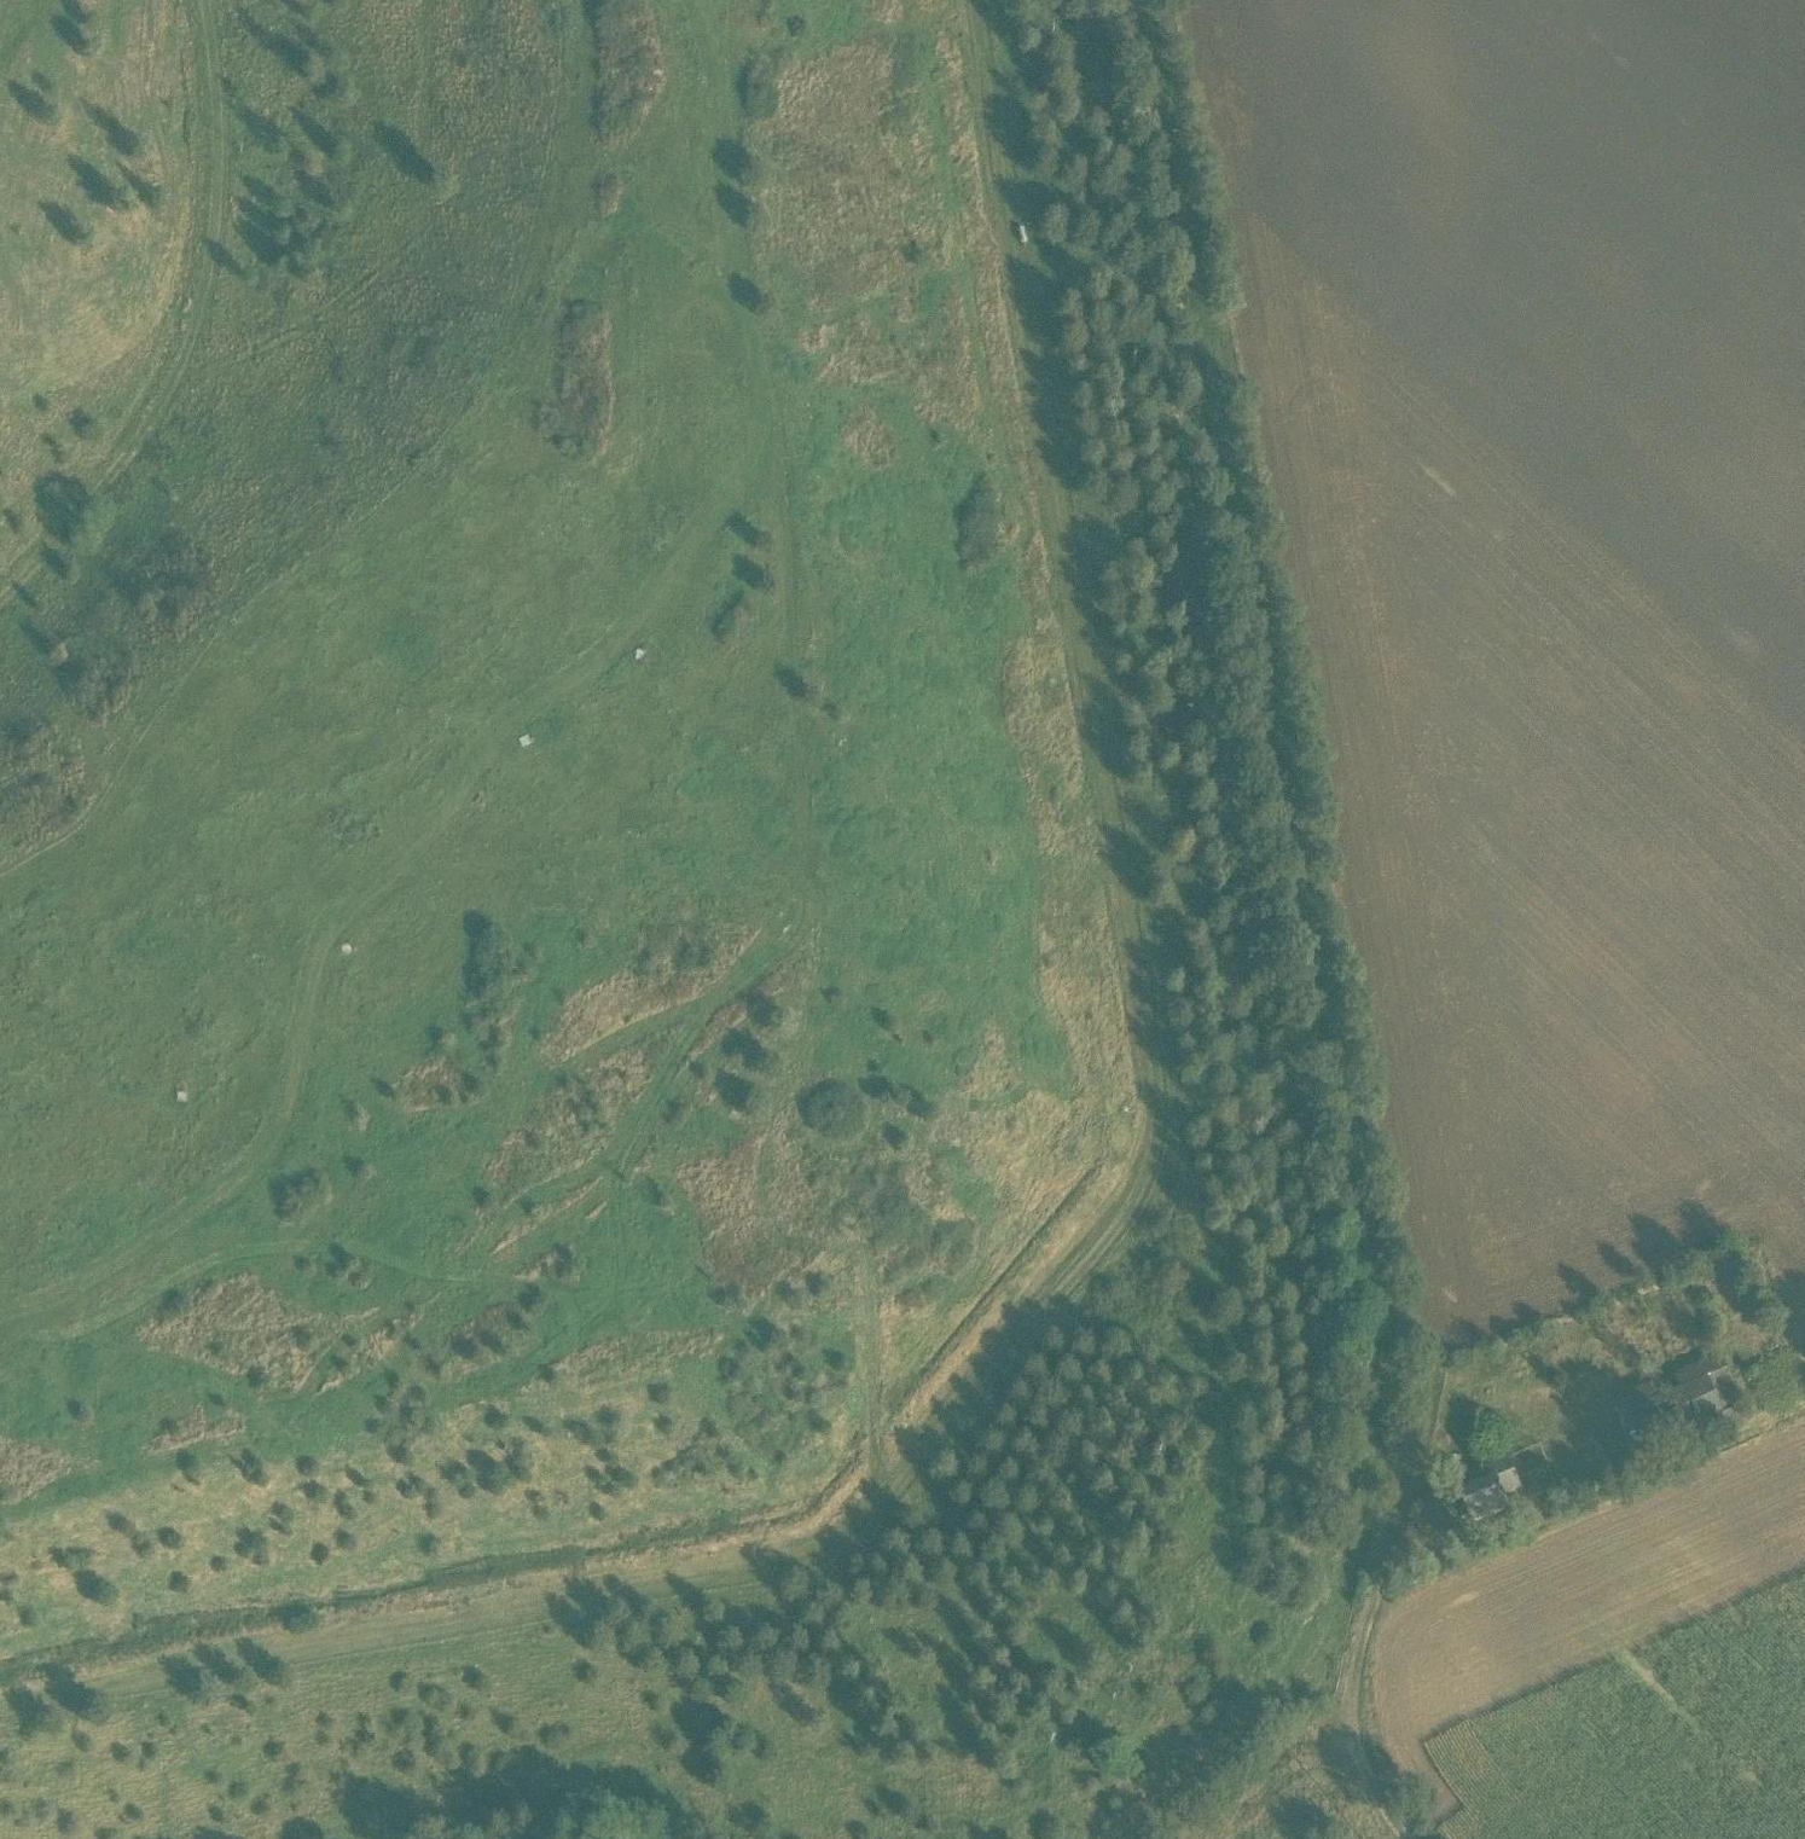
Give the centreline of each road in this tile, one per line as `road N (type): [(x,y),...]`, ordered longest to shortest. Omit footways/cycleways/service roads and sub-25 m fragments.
road 1 (track): [(978,0),(1147,1025),(1155,1127),(1115,1224),(843,1541),(720,1583),(0,1711)]
road 2 (track): [(197,0),(208,226),(187,350),(100,482),(0,587)]
road 3 (track): [(1385,1517),(1343,1707),(1350,1769),(1406,1838)]

